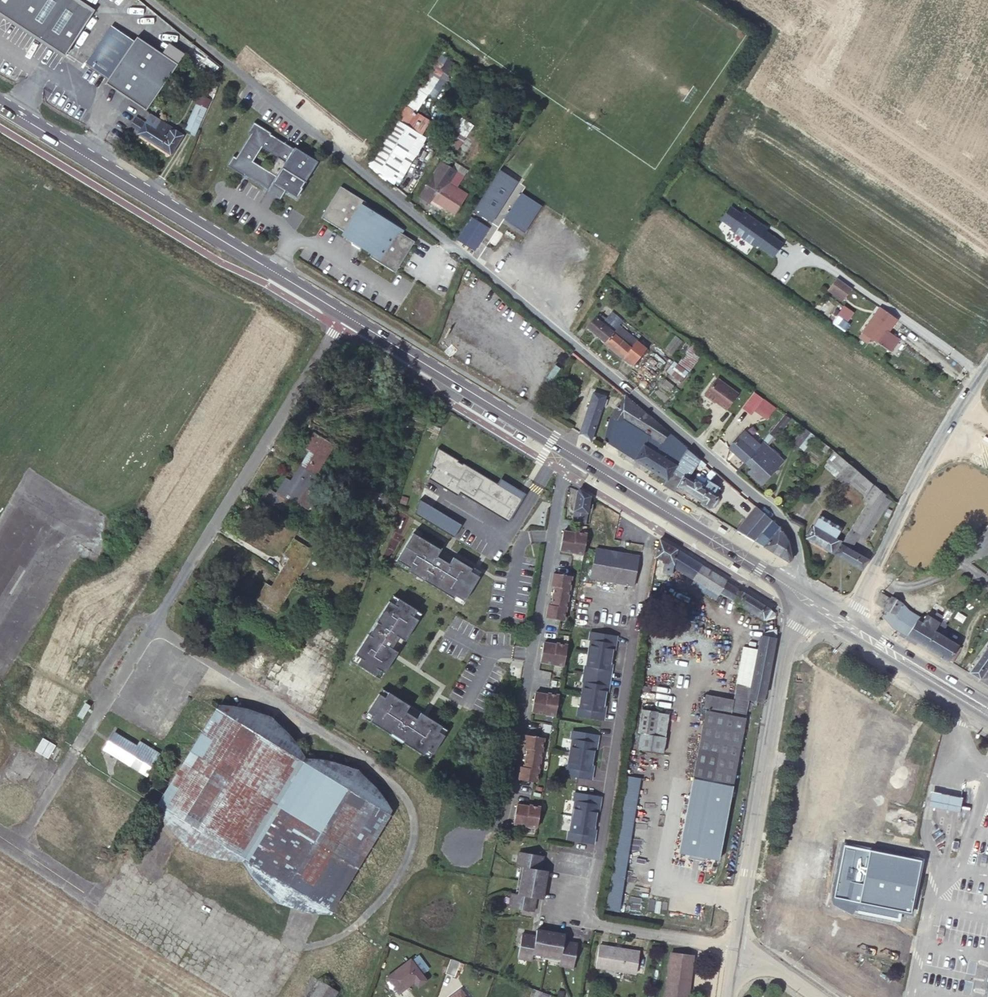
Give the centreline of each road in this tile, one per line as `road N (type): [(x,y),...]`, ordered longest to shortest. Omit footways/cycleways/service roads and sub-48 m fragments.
road 1 (residential): [(245,78),(781,517),(798,553),(793,588)]
road 2 (residential): [(602,596),(636,612),(587,912),(594,925),(734,954)]
road 3 (unclassified): [(152,623),(384,771),(399,788),(410,808),(407,846),(352,926)]
road 4 (residential): [(461,848),(503,820),(550,537),(576,456)]
road 5 (primary): [(0,104),(344,314)]
road 6 (tertiary): [(734,954),(783,663),(814,601)]
road 7 (unclassified): [(152,623),(344,314)]
road 8 (primary): [(344,314),(576,456)]
road 9 (primary): [(576,456),(793,588)]
road 10 (tertiary): [(960,403),(849,622)]
road 11 (primary): [(849,622),(987,707)]
road 12 (unclassified): [(75,749),(152,623)]
road 13 (track): [(245,78),(149,0)]

